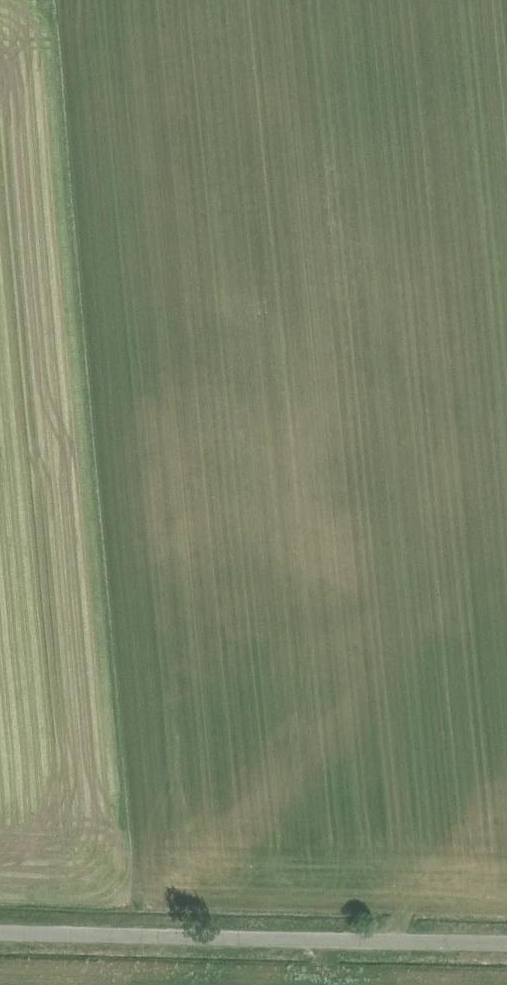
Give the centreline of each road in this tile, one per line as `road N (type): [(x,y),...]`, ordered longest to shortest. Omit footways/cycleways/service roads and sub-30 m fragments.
road 1 (unclassified): [(506,942),(0,931)]

